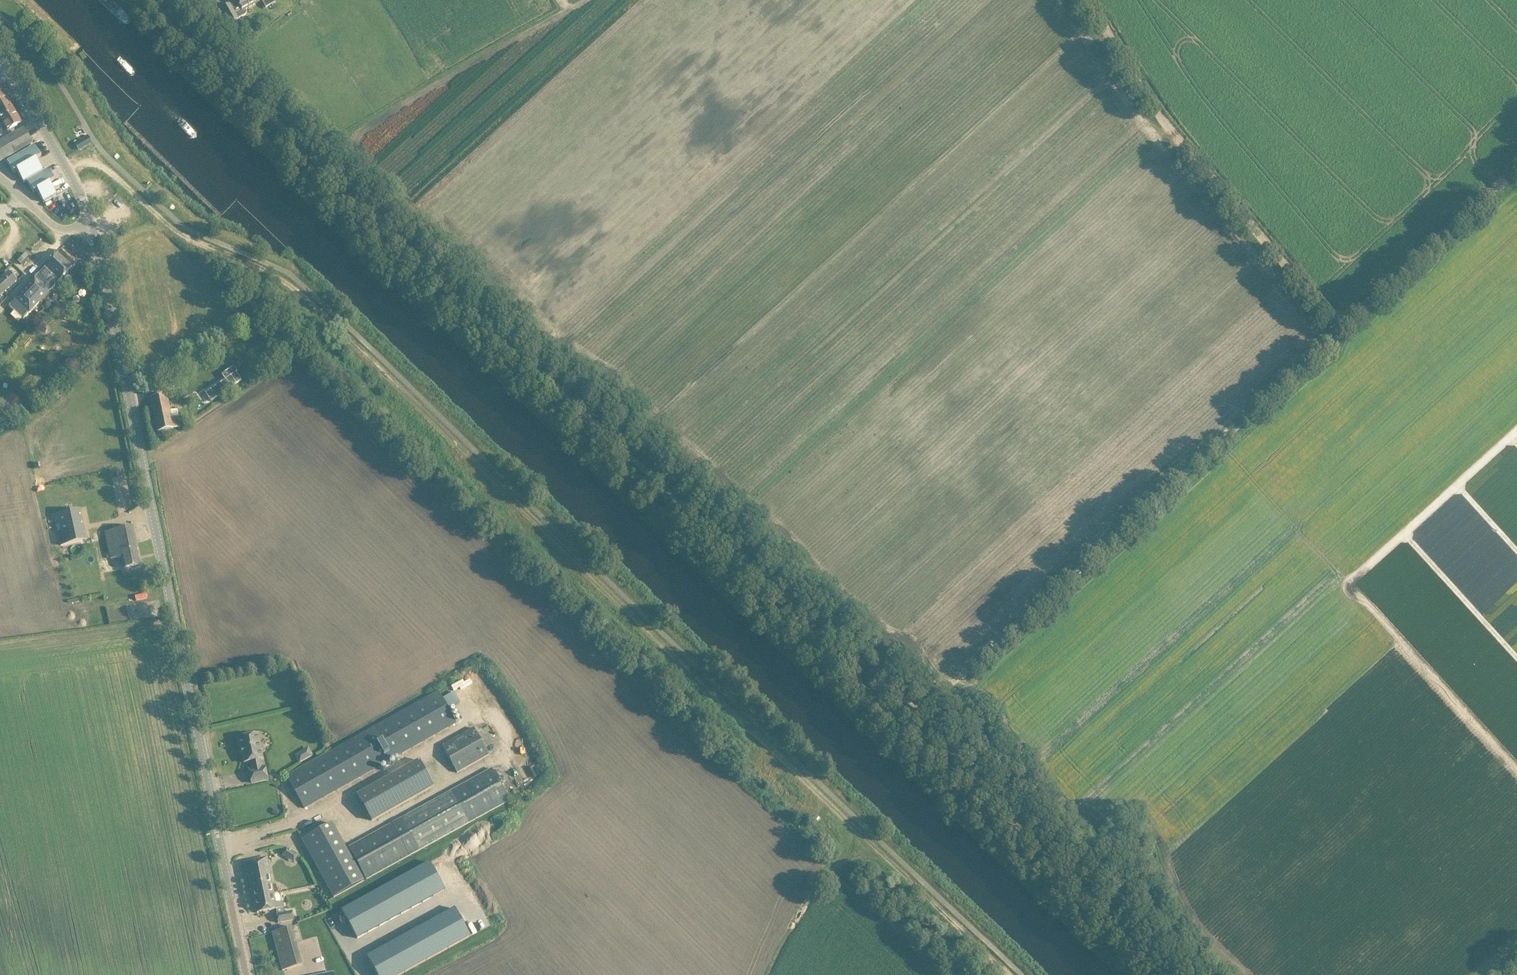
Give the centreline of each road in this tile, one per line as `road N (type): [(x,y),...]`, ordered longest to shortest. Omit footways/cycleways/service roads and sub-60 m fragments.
road 1 (track): [(64,170),(106,170),(180,233),(289,283),(1010,974)]
road 2 (track): [(150,0),(755,567),(912,730)]
road 3 (tertiary): [(248,974),(96,229)]
road 4 (track): [(1344,329),(932,712)]
road 5 (track): [(1344,329),(1170,124),(1088,0)]
road 6 (track): [(912,730),(1075,871),(1177,974)]
road 7 (track): [(1516,168),(1344,329)]
road 8 (tertiary): [(96,229),(0,53)]
road 9 (track): [(768,974),(860,823)]

